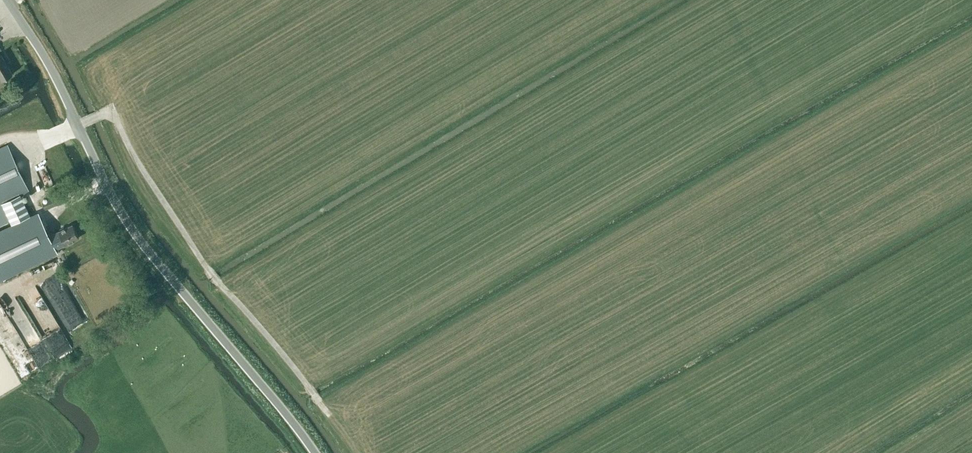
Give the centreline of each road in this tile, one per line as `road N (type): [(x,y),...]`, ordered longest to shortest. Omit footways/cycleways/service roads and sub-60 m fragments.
road 1 (unclassified): [(315,452),(137,238),(6,0)]

